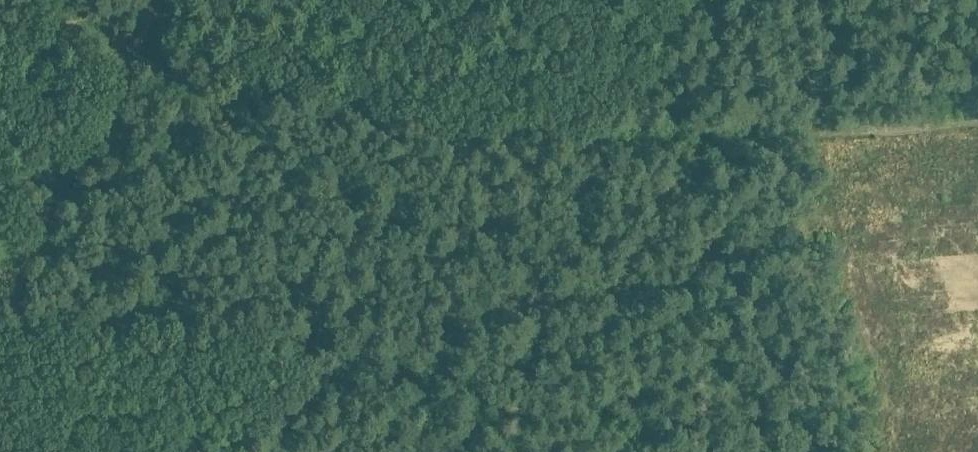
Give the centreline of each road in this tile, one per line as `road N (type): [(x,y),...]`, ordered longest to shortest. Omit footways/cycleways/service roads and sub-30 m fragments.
road 1 (track): [(0,21),(367,125),(540,151),(977,120)]
road 2 (track): [(6,312),(173,0)]

